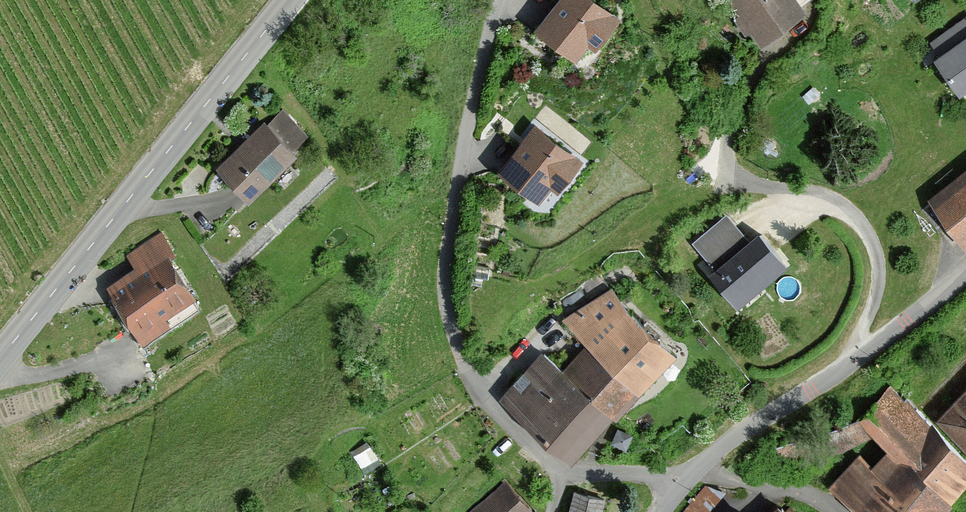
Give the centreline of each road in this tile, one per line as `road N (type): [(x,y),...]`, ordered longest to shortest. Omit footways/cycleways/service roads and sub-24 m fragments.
road 1 (residential): [(500,0),(458,164),(445,295),(473,386),(561,476)]
road 2 (tertiary): [(289,0),(0,356)]
road 3 (residential): [(688,479),(707,456),(965,275)]
road 4 (residential): [(688,479),(779,492),(832,511)]
road 5 (residential): [(561,476),(688,479)]

